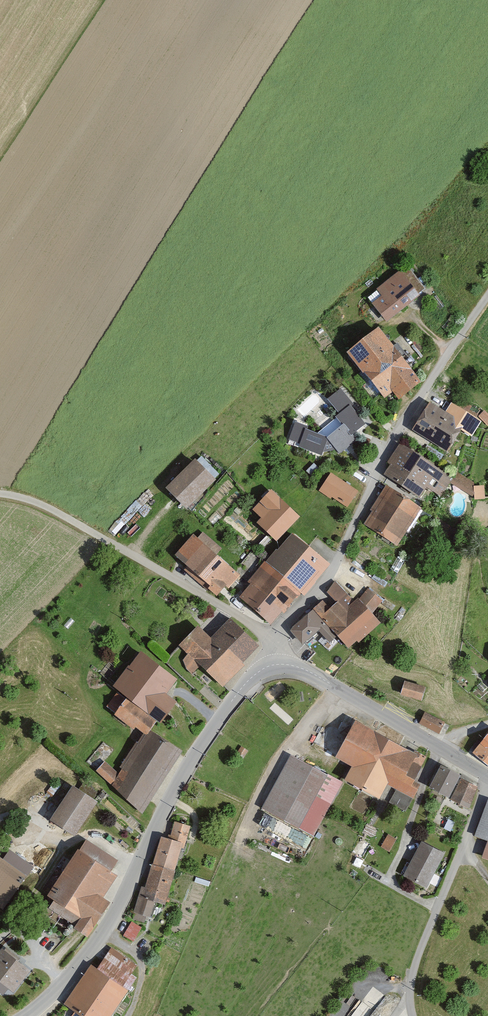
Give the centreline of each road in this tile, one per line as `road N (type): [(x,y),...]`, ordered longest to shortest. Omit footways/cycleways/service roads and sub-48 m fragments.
road 1 (tertiary): [(287,665),(254,673),(170,802),(111,930),(28,1015)]
road 2 (residential): [(287,665),(292,628),(342,558),(383,460),(454,342)]
road 3 (tertiary): [(487,776),(316,674),(287,665)]
road 4 (track): [(0,494),(49,508),(158,569)]

